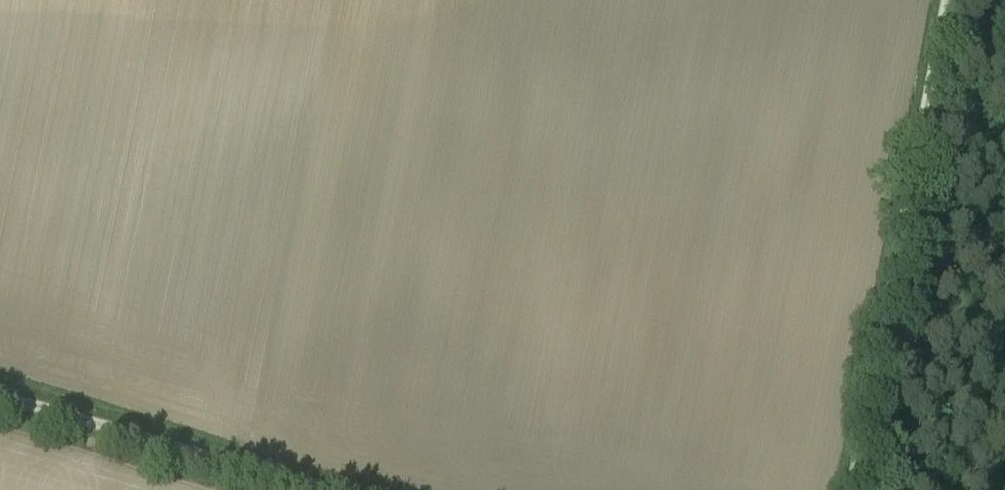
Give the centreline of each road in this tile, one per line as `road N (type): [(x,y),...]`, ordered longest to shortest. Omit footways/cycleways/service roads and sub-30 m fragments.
road 1 (track): [(947,0),(853,489)]
road 2 (unclassified): [(0,396),(316,489)]

